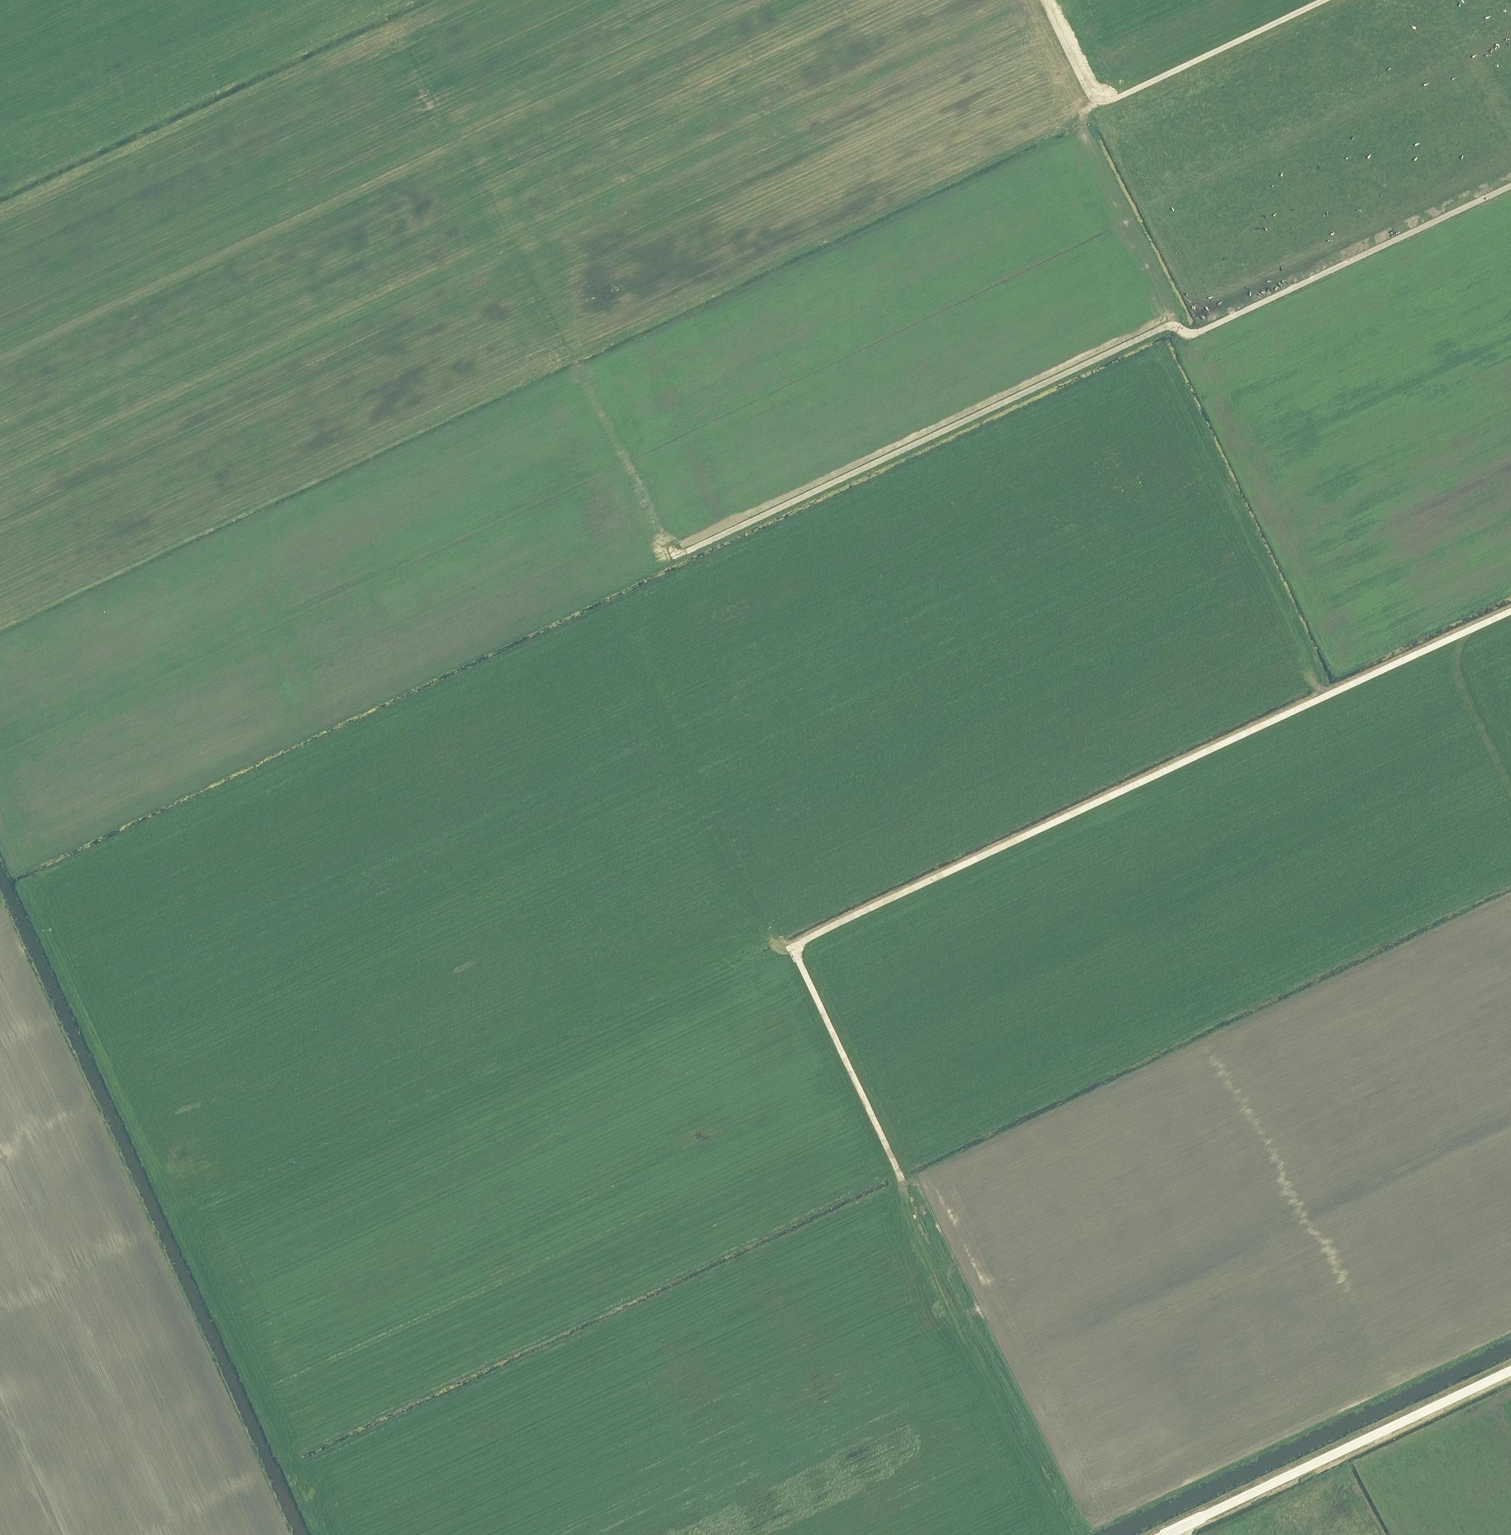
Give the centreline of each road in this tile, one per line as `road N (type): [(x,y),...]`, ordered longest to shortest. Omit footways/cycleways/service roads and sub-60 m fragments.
road 1 (unclassified): [(1165,1534),(1510,1372)]

